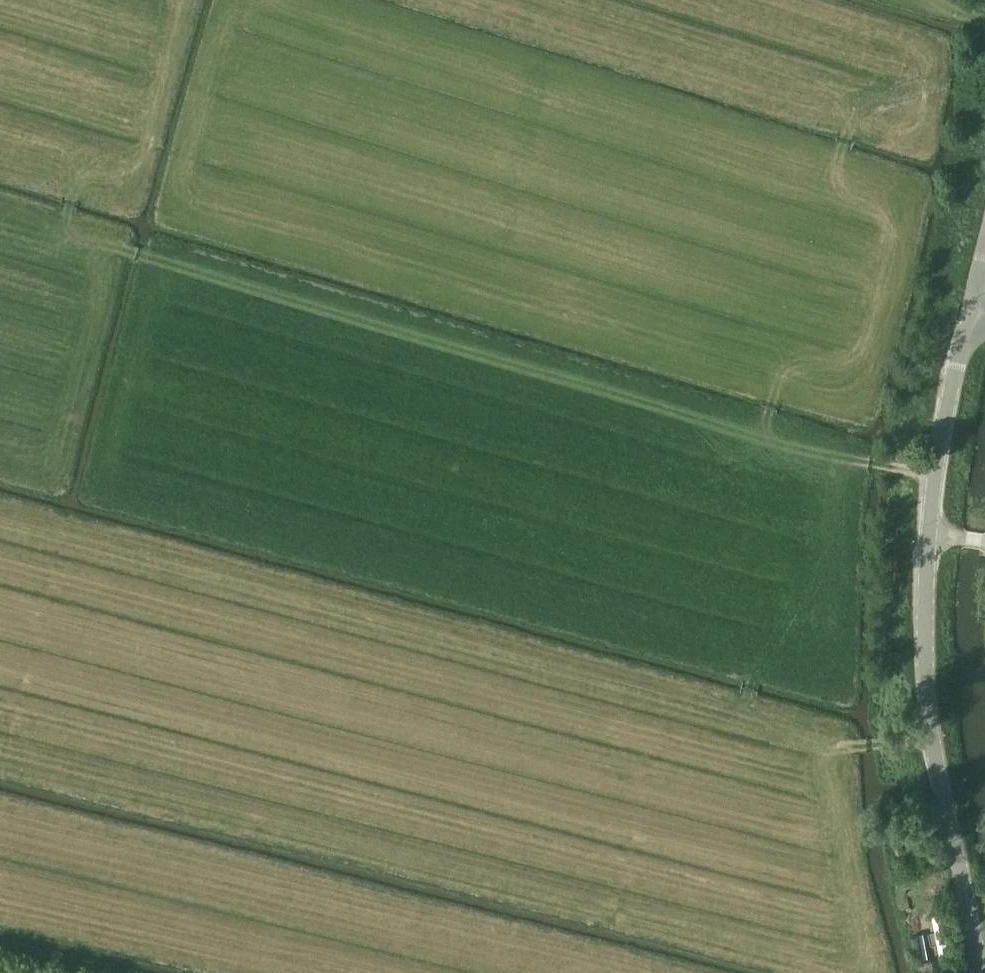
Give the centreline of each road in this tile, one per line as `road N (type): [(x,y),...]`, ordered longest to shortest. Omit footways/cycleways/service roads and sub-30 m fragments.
road 1 (unclassified): [(981,972),(926,703),(924,604),(933,504),(969,316)]

